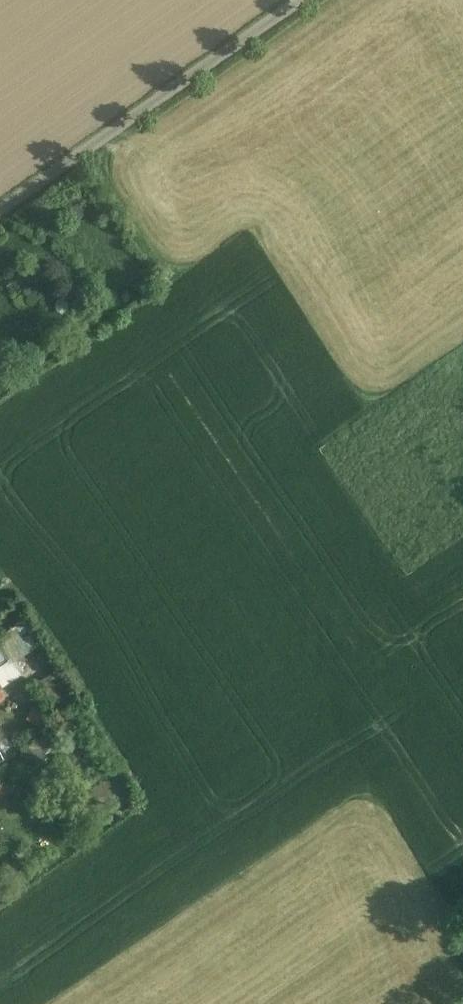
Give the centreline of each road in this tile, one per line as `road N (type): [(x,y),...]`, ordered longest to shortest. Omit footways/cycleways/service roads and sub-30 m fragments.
road 1 (residential): [(0,212),(301,0)]

